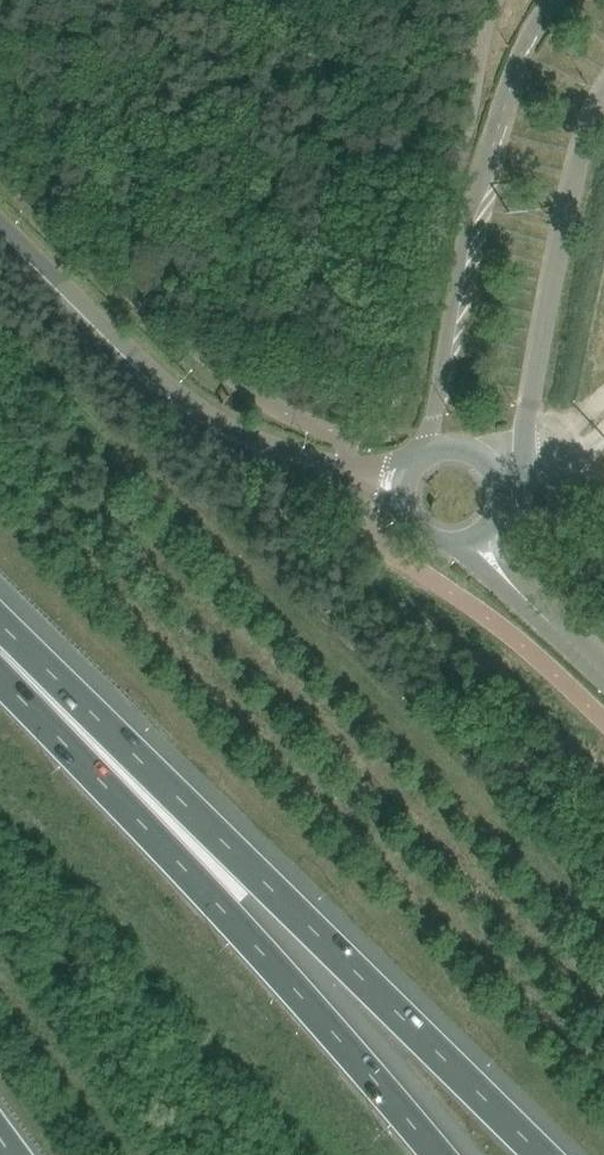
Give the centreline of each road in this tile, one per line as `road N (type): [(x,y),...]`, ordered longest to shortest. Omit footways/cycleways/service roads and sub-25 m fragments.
road 1 (motorway): [(527,1154),(0,612)]
road 2 (motorway): [(434,1154),(0,668)]
road 3 (unclassified): [(406,488),(224,440),(0,225)]
road 4 (unclassified): [(554,0),(514,78),(491,159),(438,450)]
road 5 (unclassified): [(489,471),(525,451),(542,311),(603,98)]
road 6 (unclassified): [(481,527),(509,579),(603,670)]

